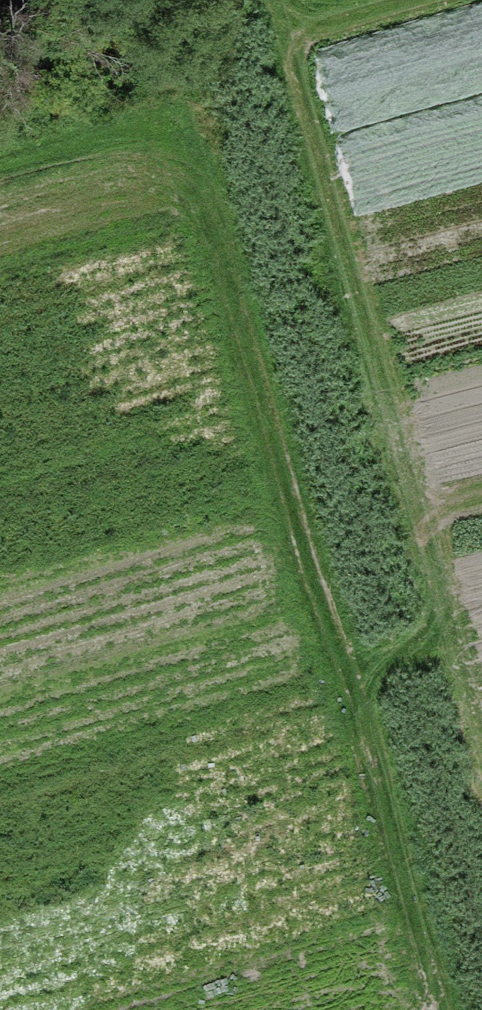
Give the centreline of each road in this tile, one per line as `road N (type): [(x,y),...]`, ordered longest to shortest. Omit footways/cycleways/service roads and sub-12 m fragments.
road 1 (track): [(195,125),(445,1009)]
road 2 (track): [(481,743),(271,0)]

